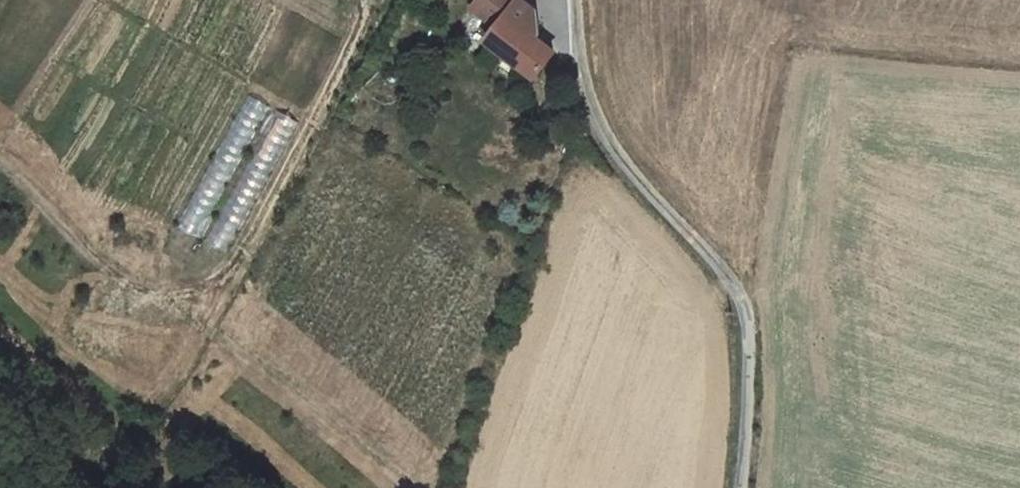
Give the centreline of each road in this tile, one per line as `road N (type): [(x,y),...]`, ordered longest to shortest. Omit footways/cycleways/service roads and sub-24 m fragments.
road 1 (unclassified): [(739,487),(753,389),(752,329),(732,291),(595,129),(574,0)]

